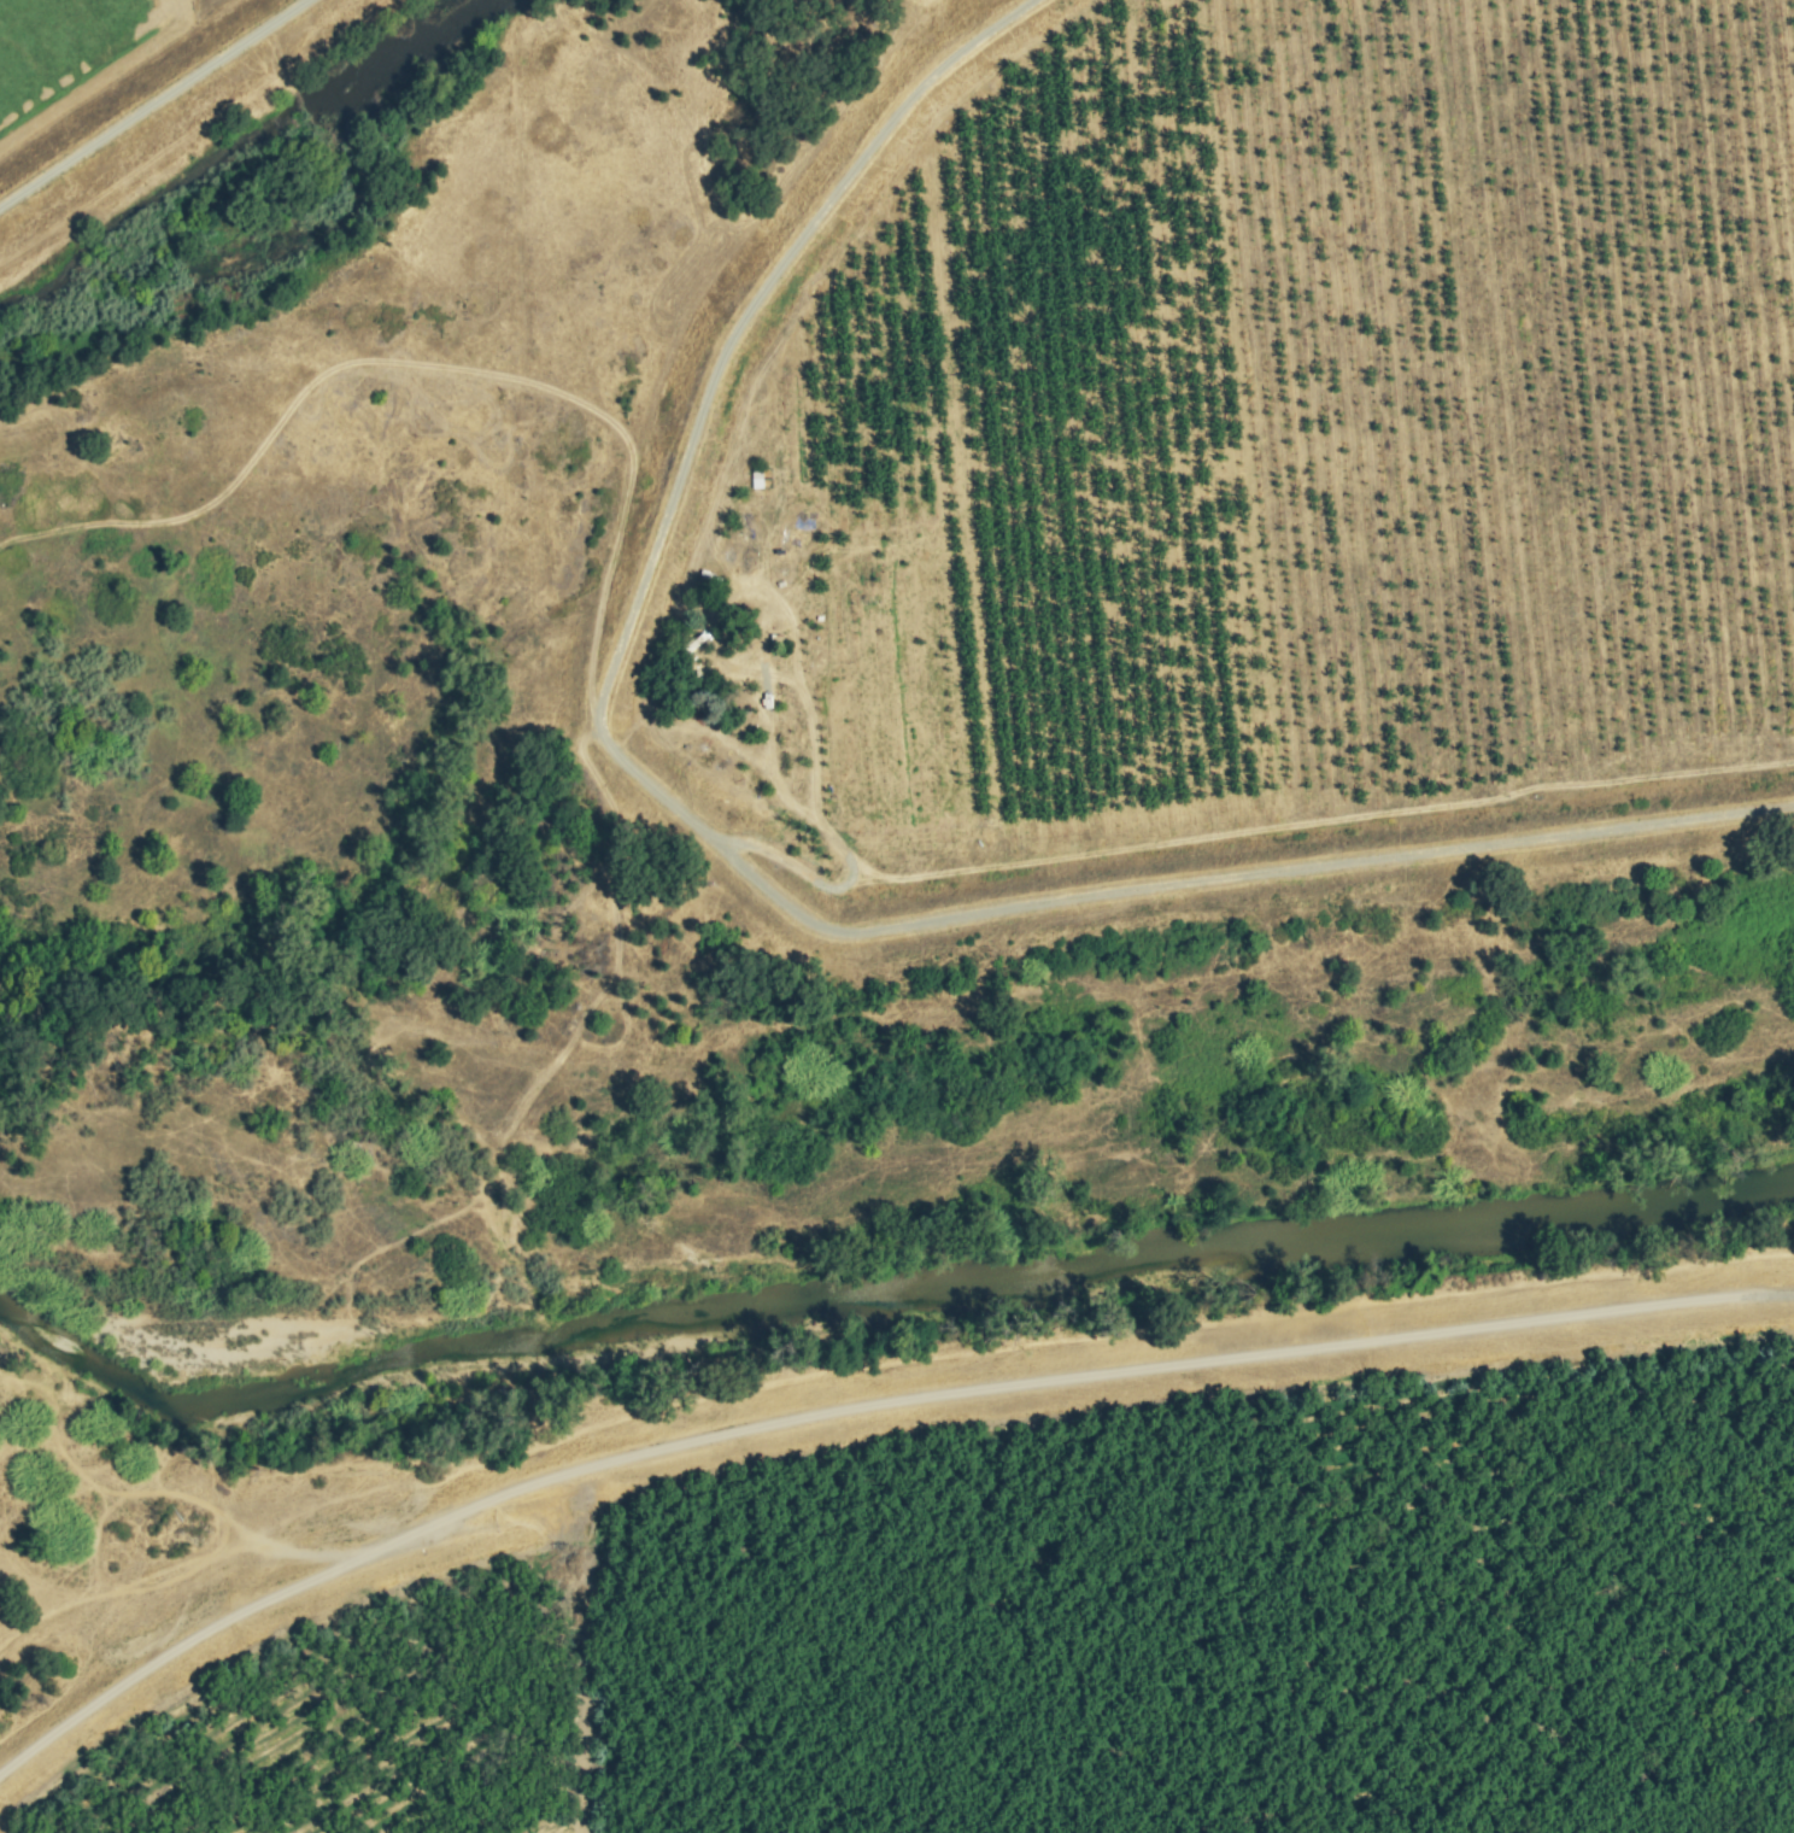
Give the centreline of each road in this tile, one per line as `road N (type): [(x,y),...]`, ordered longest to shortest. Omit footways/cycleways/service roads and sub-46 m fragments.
road 1 (track): [(516,1491),(858,1407),(1741,1294),(1793,1295)]
road 2 (residential): [(626,756),(793,908),(845,929),(1793,807)]
road 3 (residential): [(1038,0),(980,41),(897,121),(737,338),(606,707),(609,736),(626,756)]

